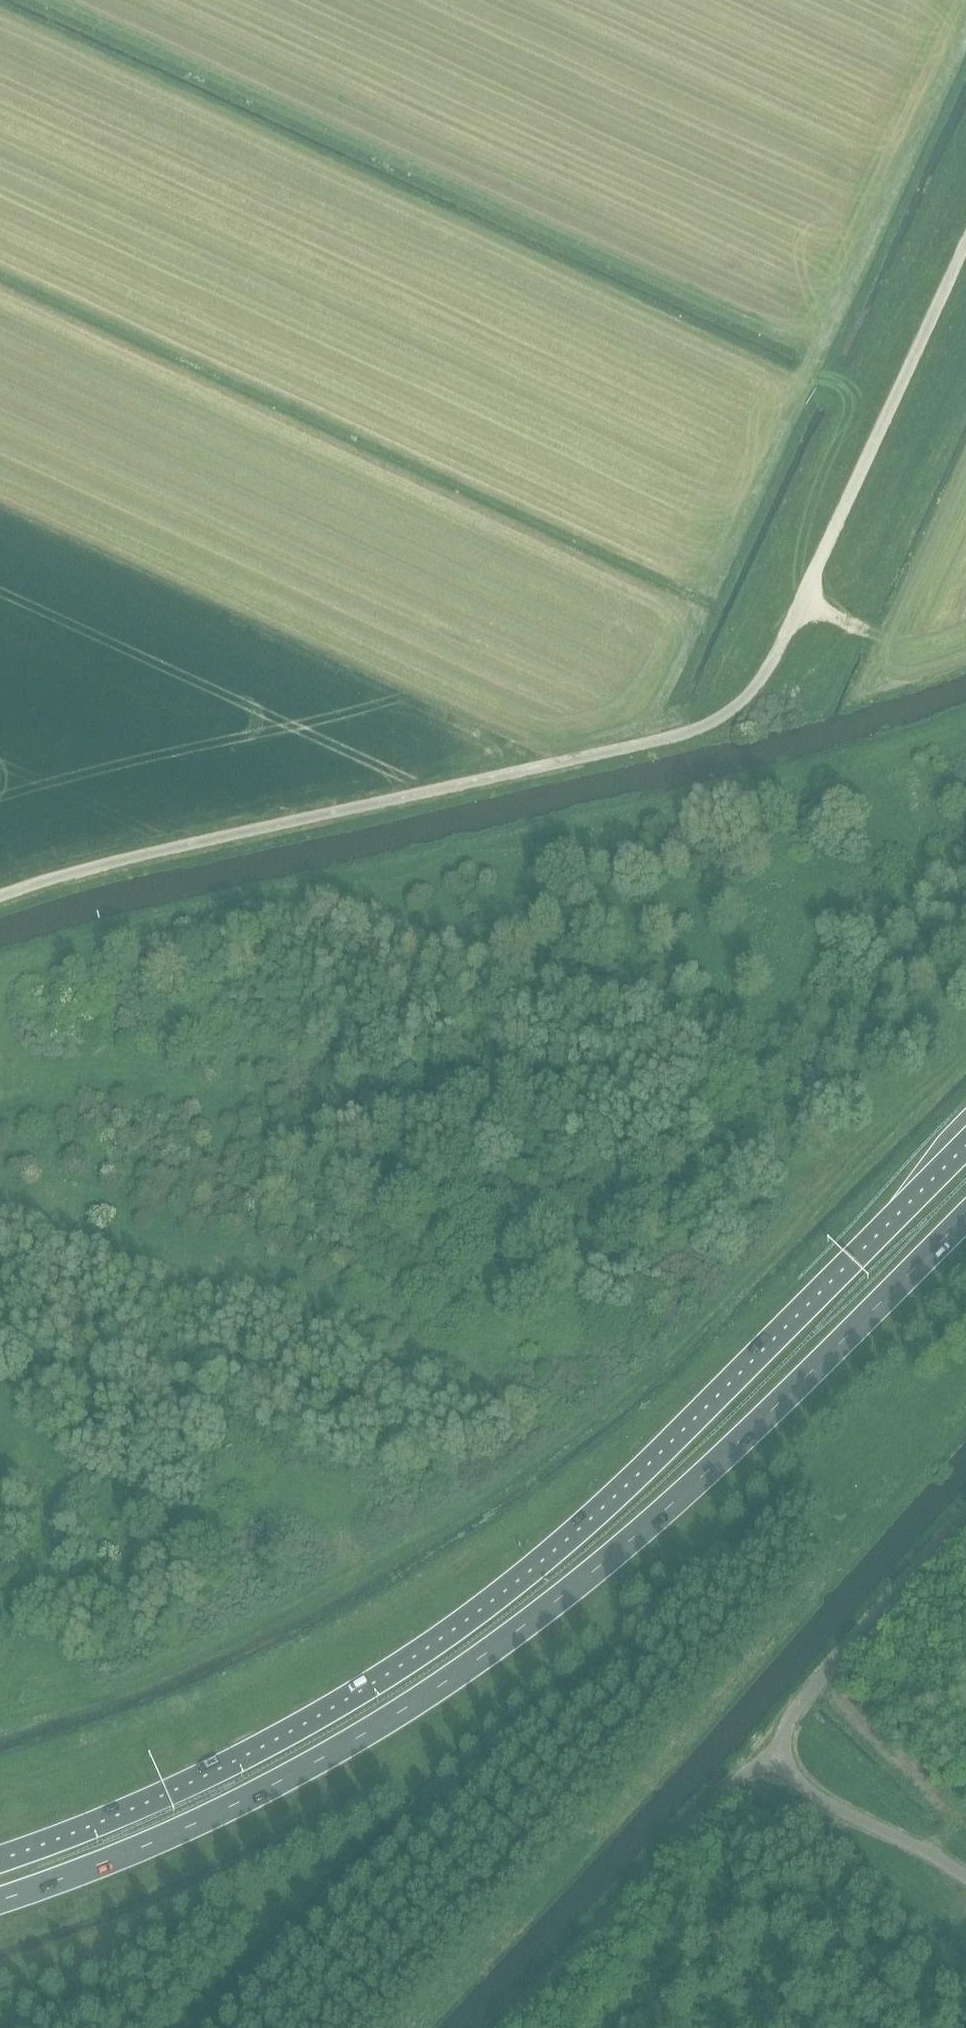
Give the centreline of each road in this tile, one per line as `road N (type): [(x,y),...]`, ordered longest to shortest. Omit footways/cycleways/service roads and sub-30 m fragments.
road 1 (track): [(0,896),(673,737),(736,706),(777,650),(965,243)]
road 2 (trunk): [(965,1142),(640,1470),(502,1588),(405,1659),(229,1761),(0,1860)]
road 3 (trunk): [(0,1900),(248,1796),(433,1687),(534,1616),(675,1504),(965,1216)]
road 4 (unclassified): [(965,1883),(929,1848),(818,1802),(773,1753)]

